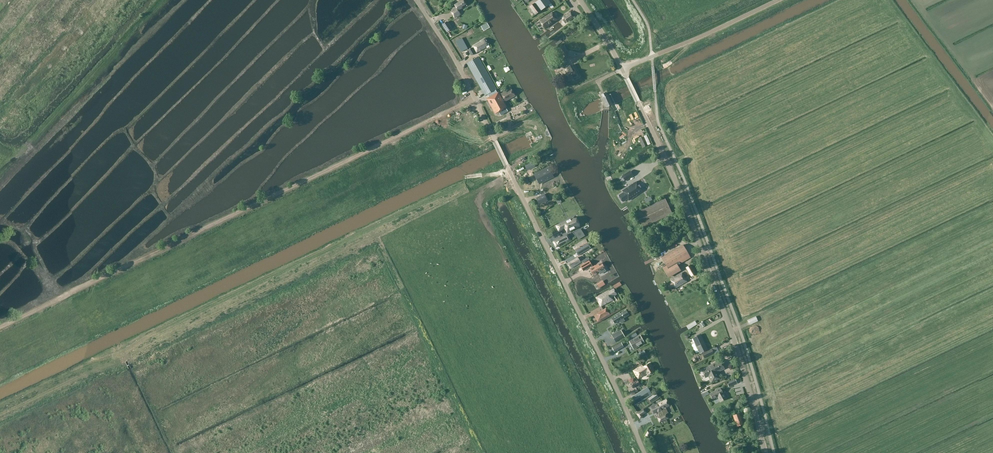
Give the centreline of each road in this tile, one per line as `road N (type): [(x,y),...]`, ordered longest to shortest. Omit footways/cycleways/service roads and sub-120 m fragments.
road 1 (track): [(475,99),(0,327)]
road 2 (unclassified): [(645,452),(462,75),(416,0)]
road 3 (tertiary): [(765,452),(681,194),(622,69)]
road 4 (unclassified): [(622,69),(779,0)]

